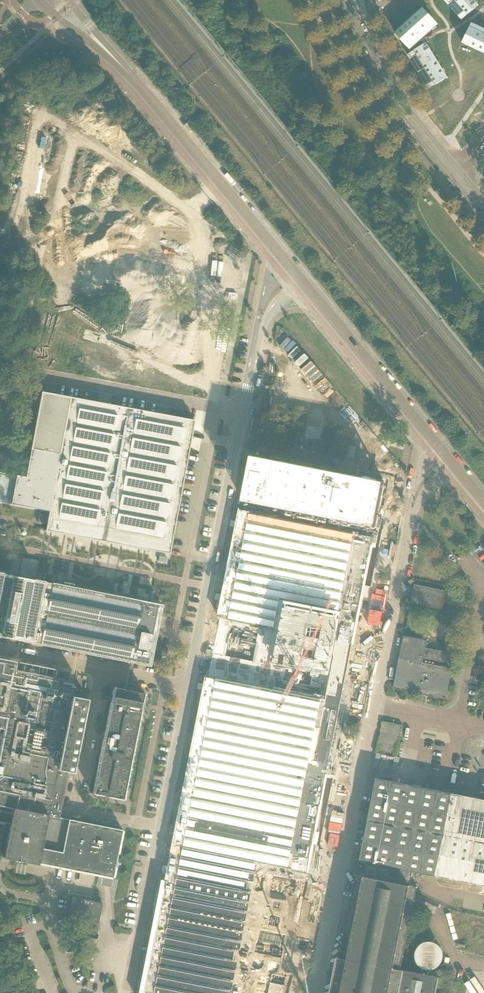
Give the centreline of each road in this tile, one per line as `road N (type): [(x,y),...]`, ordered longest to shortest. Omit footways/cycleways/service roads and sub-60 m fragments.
road 1 (unclassified): [(374,707),(315,992)]
road 2 (tertiary): [(114,57),(160,99),(292,255)]
road 3 (unclassified): [(189,687),(237,444)]
road 4 (unclassified): [(101,668),(74,811),(161,828)]
road 5 (unclassified): [(406,531),(392,473),(237,444)]
road 6 (tertiary): [(310,276),(442,440)]
road 7 (unclassified): [(406,531),(374,707)]
road 8 (unclassified): [(128,992),(161,828)]
road 9 (unclassified): [(161,828),(189,687)]
road 10 (unclassified): [(483,595),(459,725)]
road 11 (unclassified): [(237,444),(261,325)]

